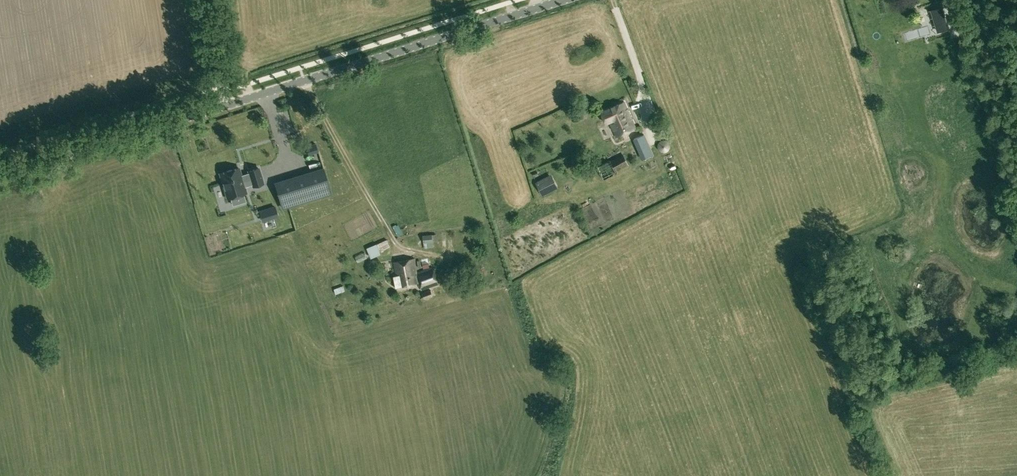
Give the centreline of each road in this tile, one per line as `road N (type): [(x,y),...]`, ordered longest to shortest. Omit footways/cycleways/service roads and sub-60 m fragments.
road 1 (tertiary): [(0,178),(560,0)]

